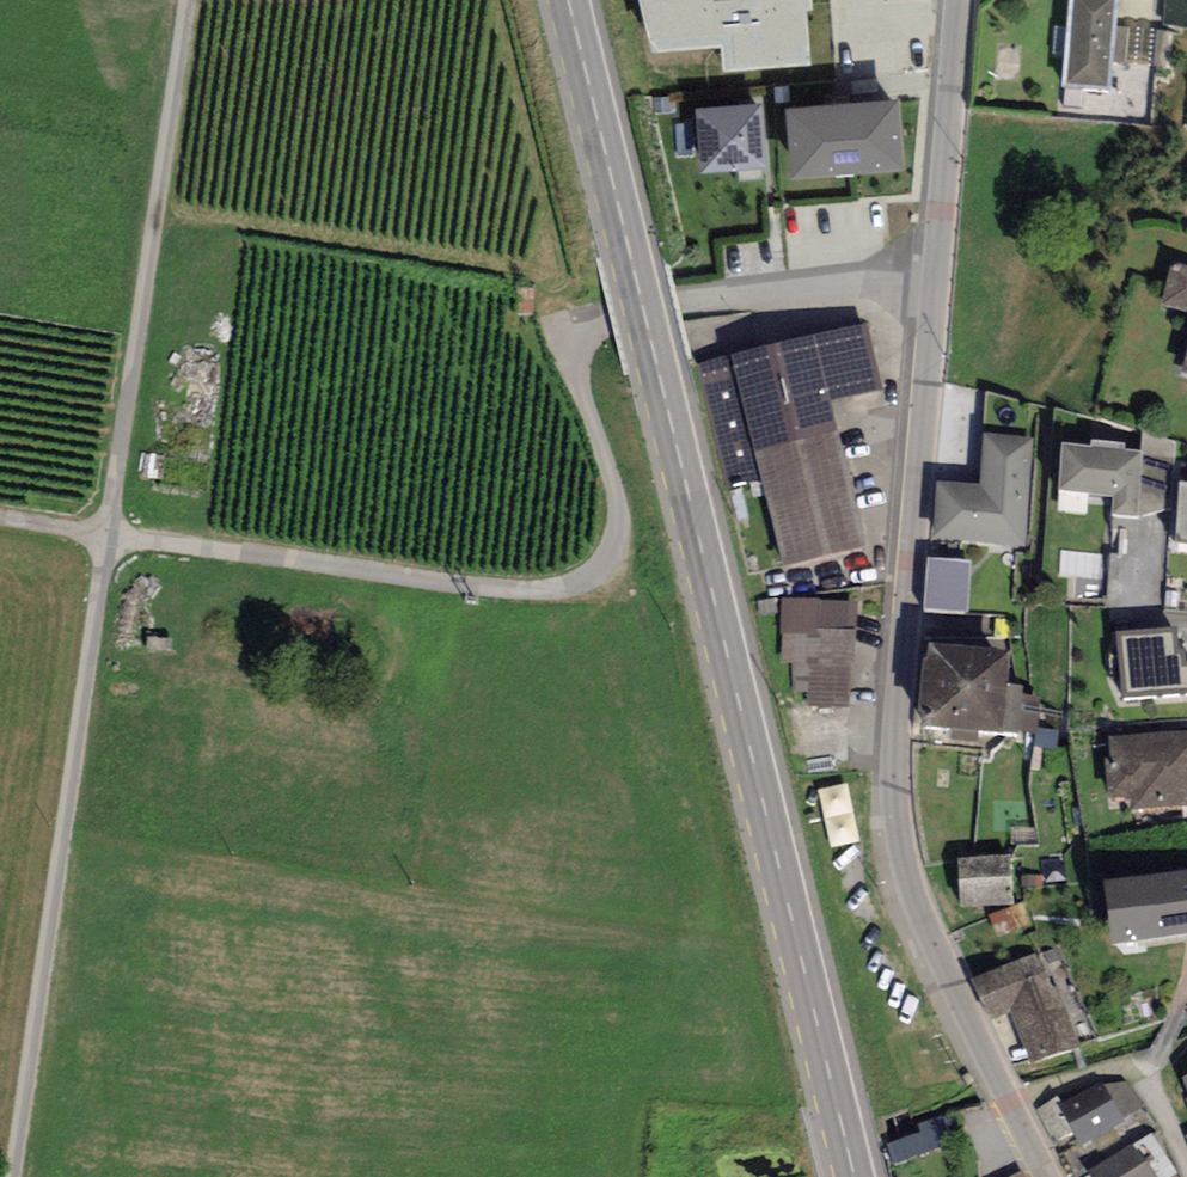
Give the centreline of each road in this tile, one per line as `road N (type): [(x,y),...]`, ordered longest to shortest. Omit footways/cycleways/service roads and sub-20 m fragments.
road 1 (secondary): [(565,0),(850,1176)]
road 2 (unclassified): [(955,0),(898,818),(929,933),(1020,1110)]
road 3 (track): [(107,537),(492,591),(575,586),(615,547),(619,512),(578,385),(579,336),(608,321),(791,287),(931,281)]
road 4 (track): [(107,537),(10,1176)]
road 5 (track): [(187,0),(107,537)]
road 6 (residential): [(1186,1152),(1148,1071),(1020,1110)]

